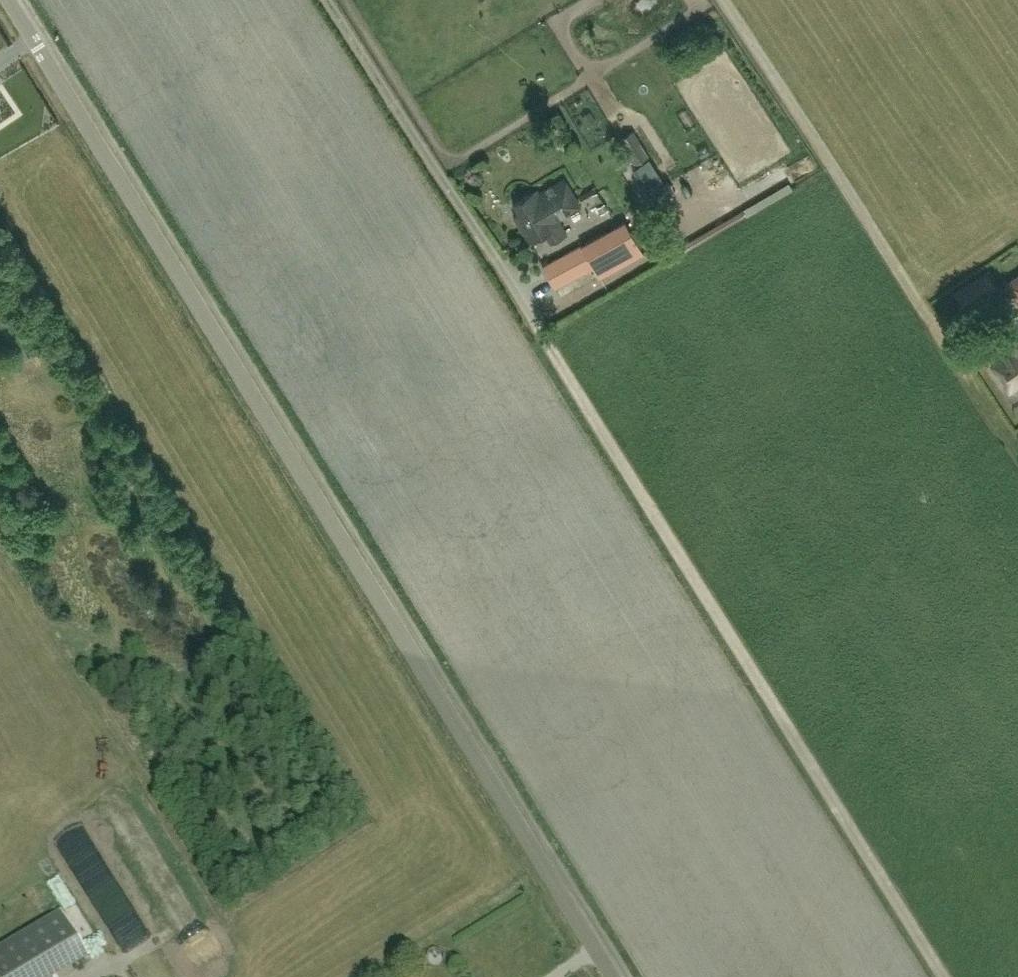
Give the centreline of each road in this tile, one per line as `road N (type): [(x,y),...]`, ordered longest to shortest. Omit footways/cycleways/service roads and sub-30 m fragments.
road 1 (unclassified): [(39,49),(614,976)]

